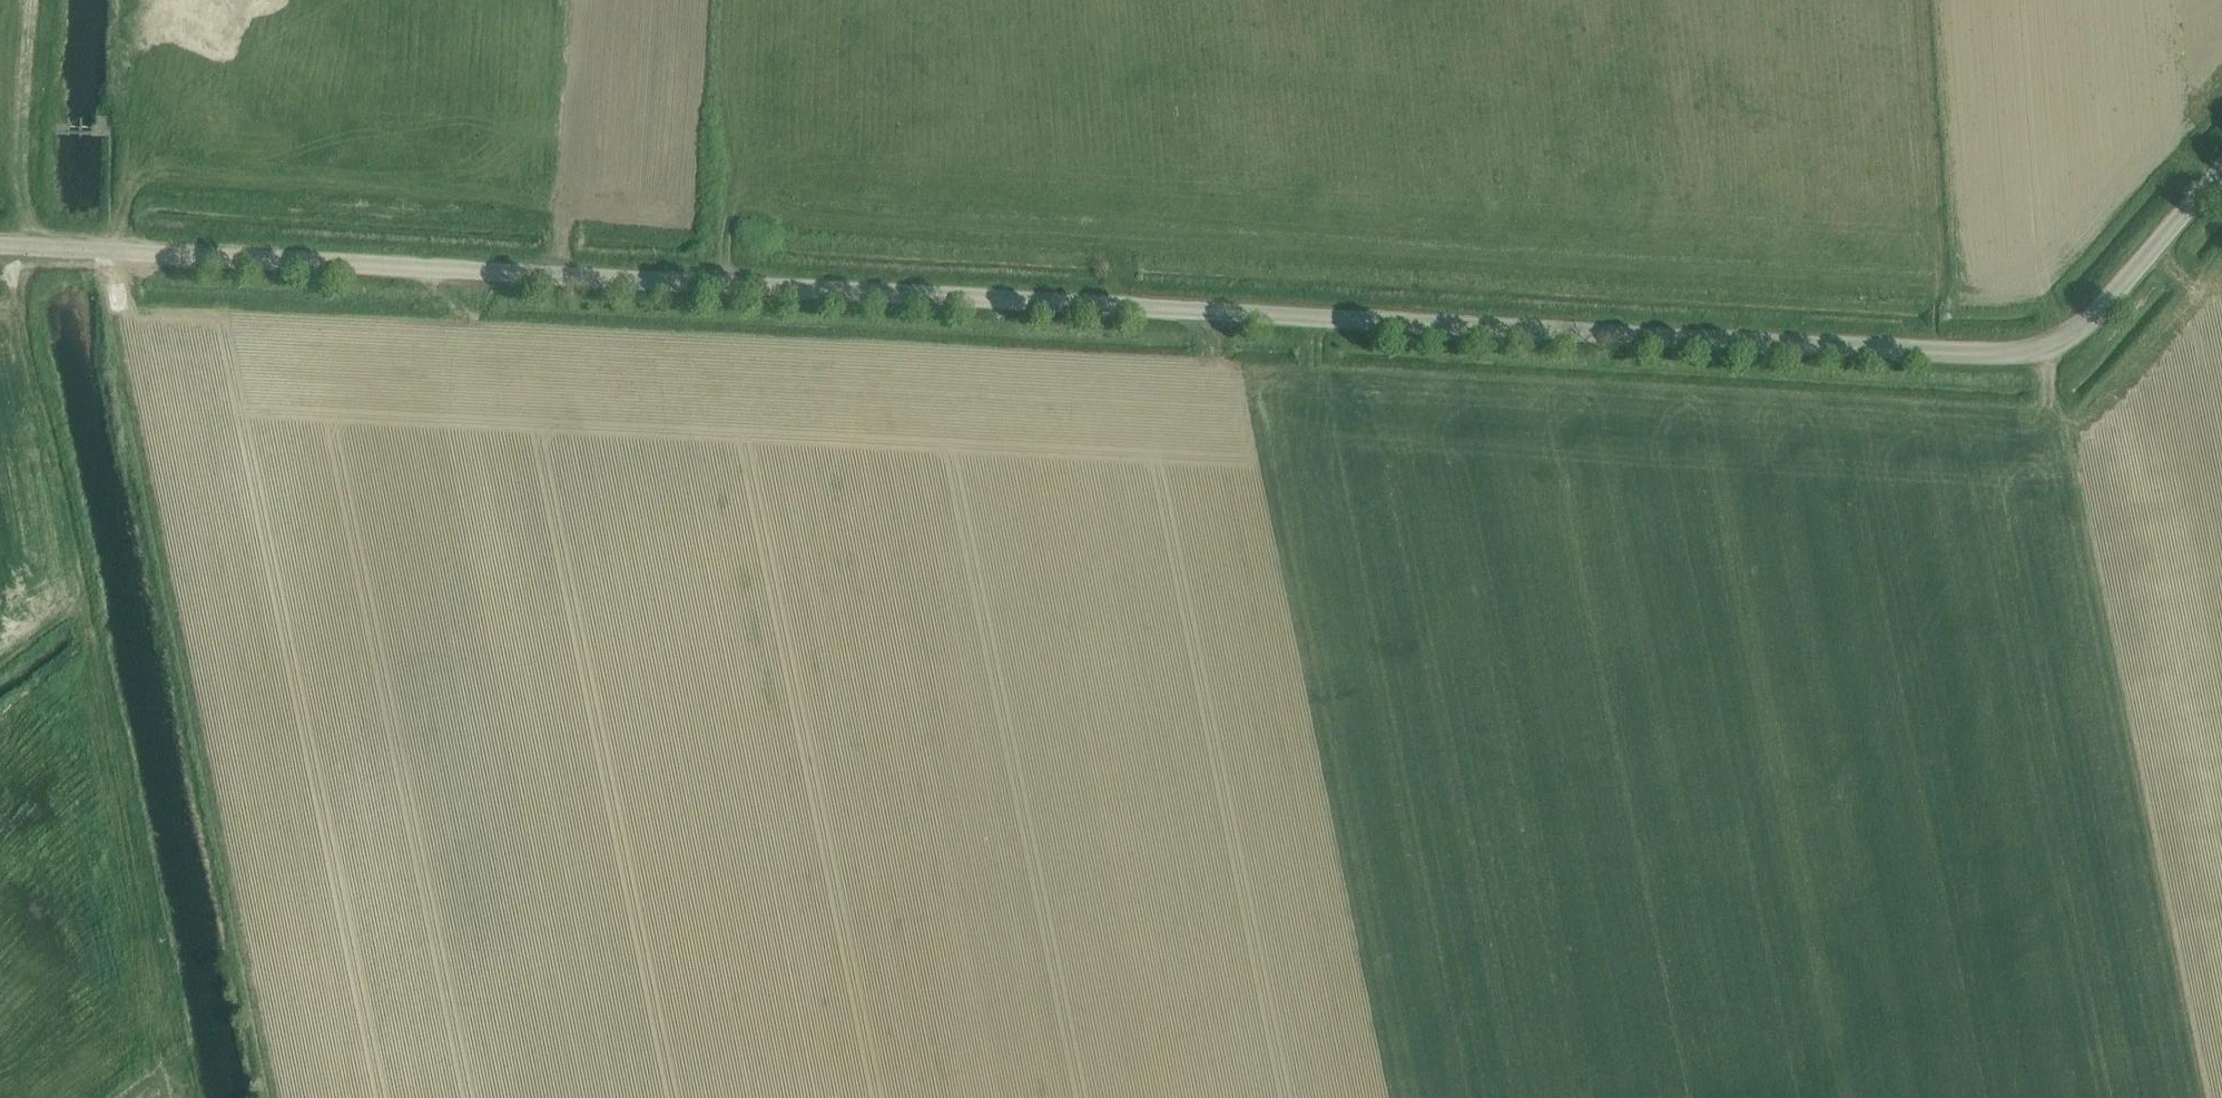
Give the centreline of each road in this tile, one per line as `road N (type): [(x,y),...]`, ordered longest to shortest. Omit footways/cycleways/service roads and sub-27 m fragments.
road 1 (unclassified): [(2221,170),(2076,331),(2039,350),(2000,354),(0,246)]
road 2 (track): [(1921,0),(1943,352)]

